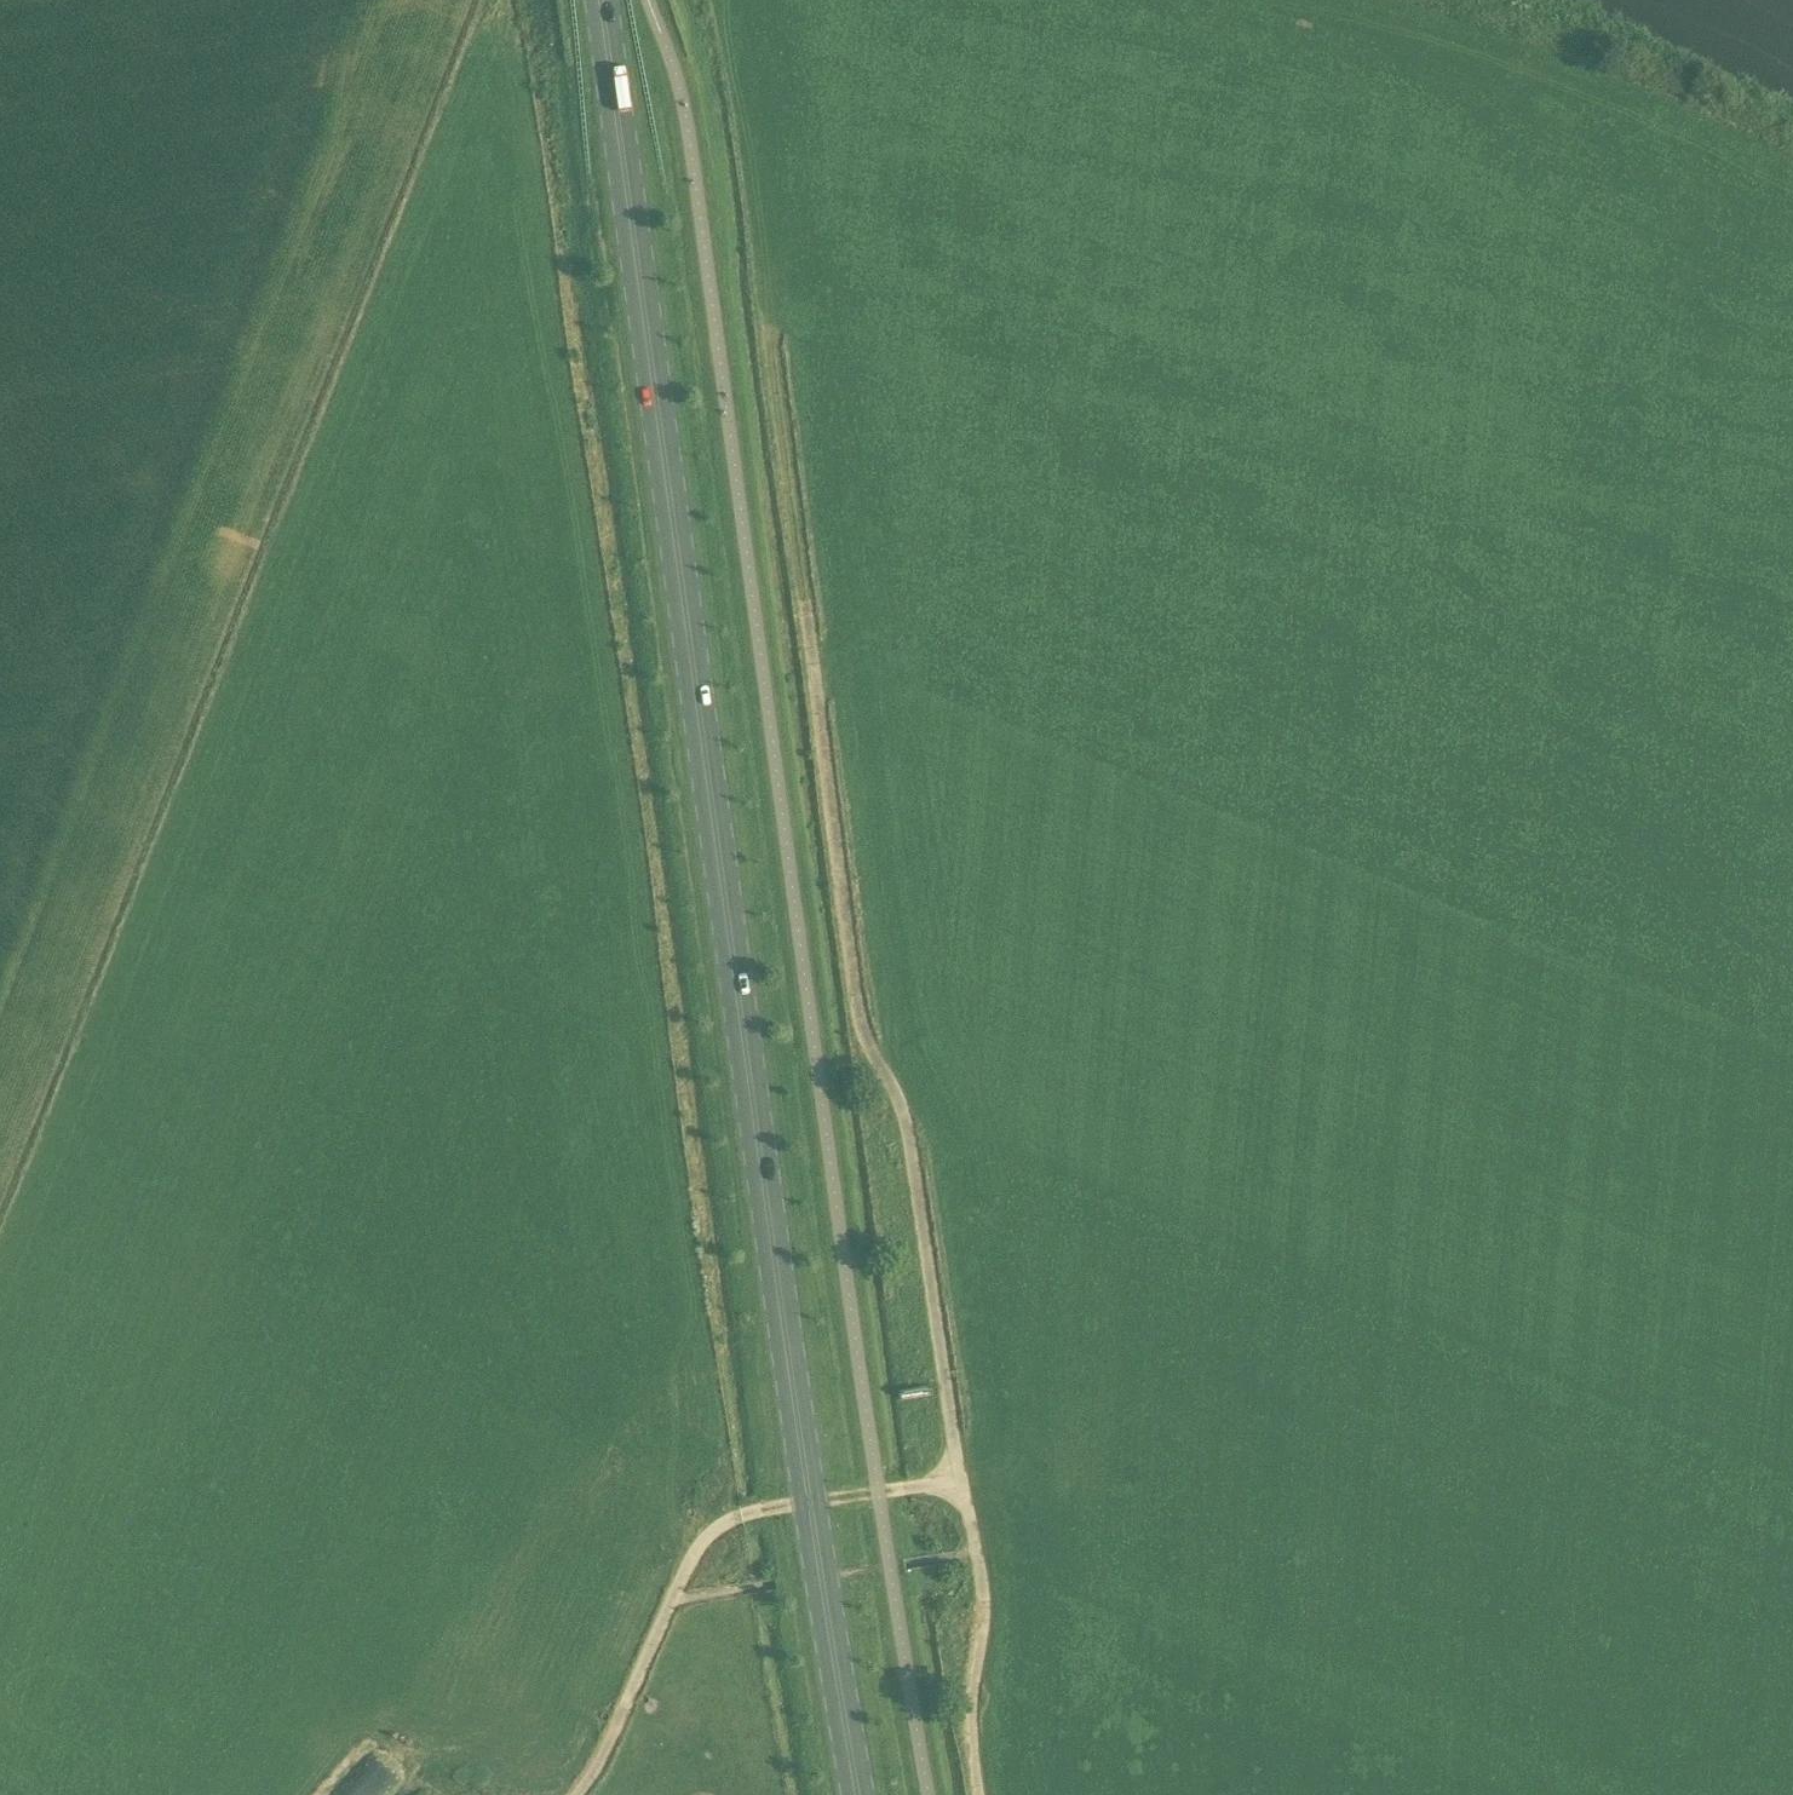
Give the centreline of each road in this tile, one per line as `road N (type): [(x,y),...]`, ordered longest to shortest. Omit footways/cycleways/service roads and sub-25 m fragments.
road 1 (primary): [(862,1794),(810,1502),(600,0)]
road 2 (track): [(773,352),(854,995),(870,1051),(908,1132),(984,1596),(970,1749),(978,1794)]
road 3 (track): [(575,1794),(611,1736),(690,1556),(712,1530),(749,1511),(960,1481)]

